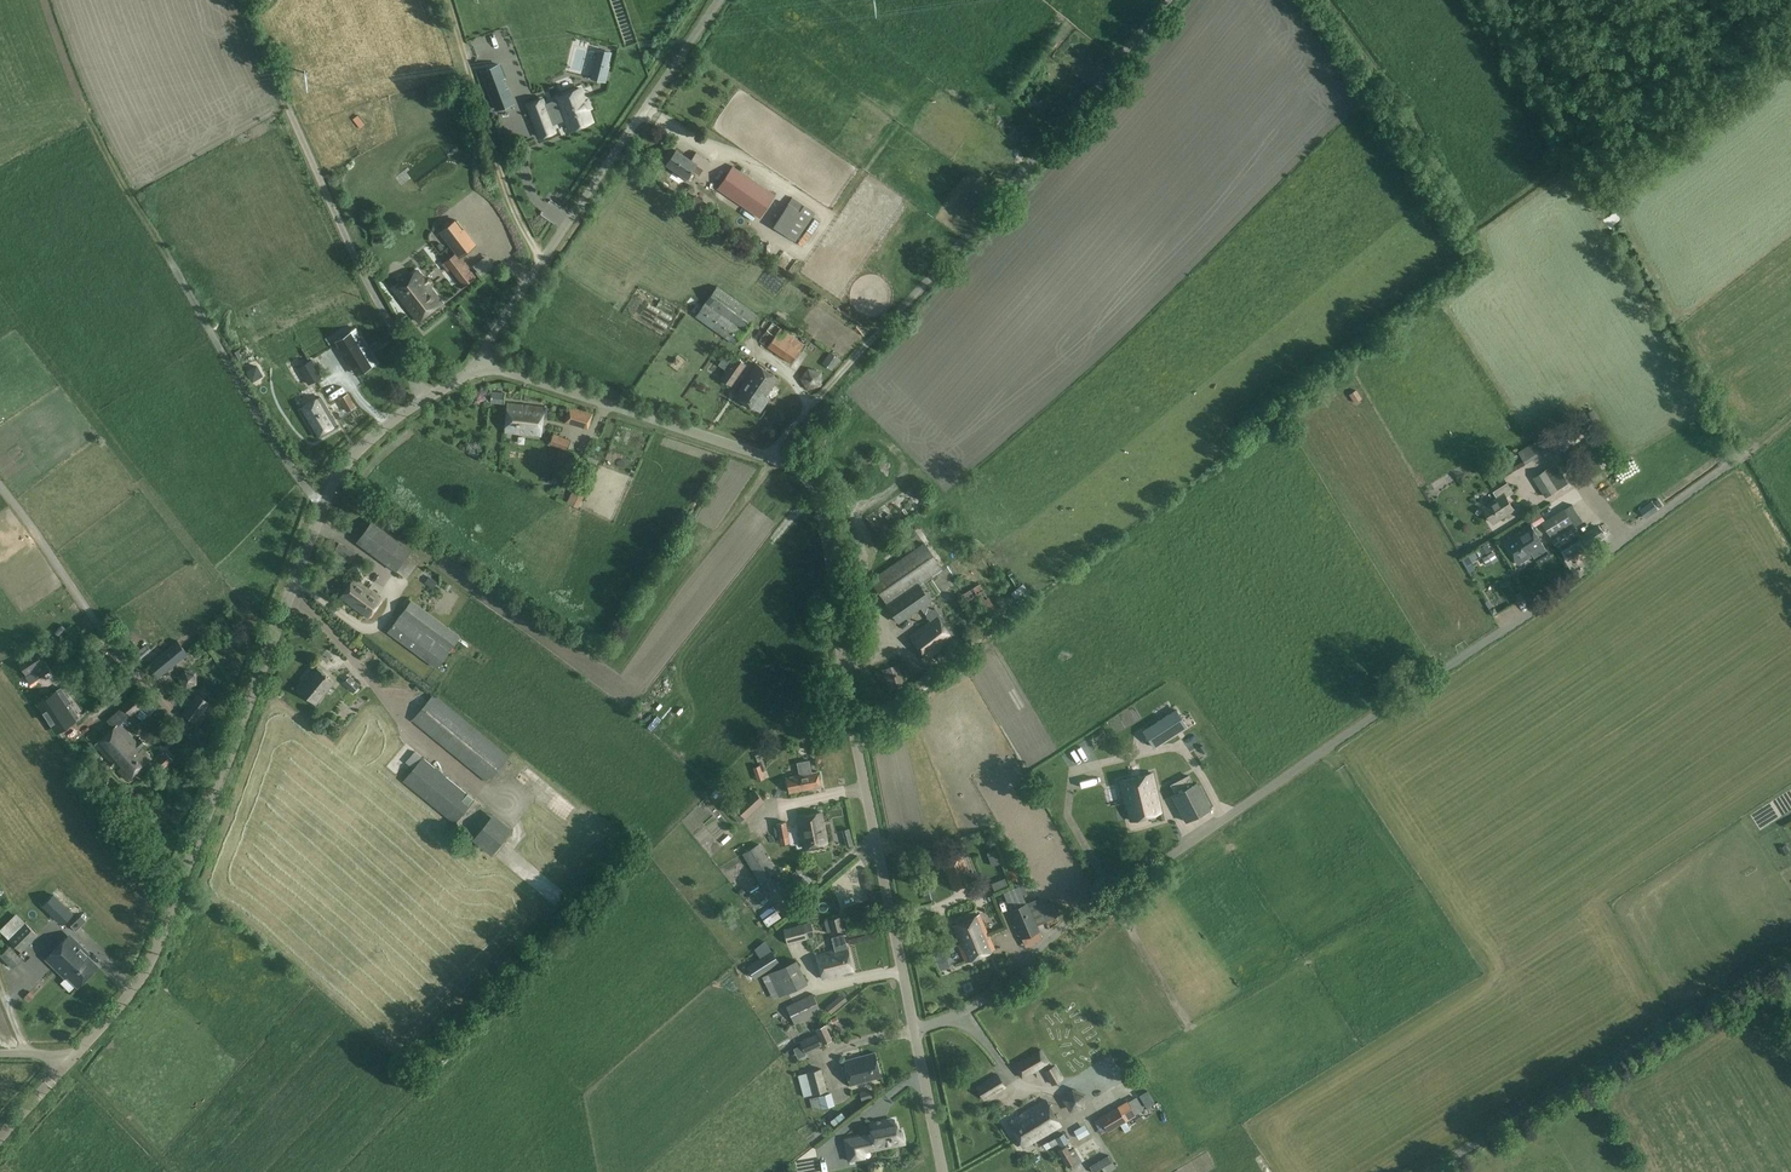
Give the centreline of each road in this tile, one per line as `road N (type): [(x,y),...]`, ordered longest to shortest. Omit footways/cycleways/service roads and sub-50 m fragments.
road 1 (unclassified): [(911,1030),(1000,994),(1025,965),(1199,836),(1523,622),(1753,450)]
road 2 (unclassified): [(911,1030),(810,480),(799,468),(672,423),(477,362)]
road 3 (unclassified): [(66,1063),(148,964),(331,485),(377,432),(477,362)]
road 4 (track): [(323,506),(272,440),(92,128)]
road 5 (unclassified): [(477,362),(721,0)]
road 6 (unclassified): [(1431,1171),(1790,955)]
road 7 (track): [(545,256),(510,201),(448,0)]
road 8 (track): [(66,1063),(177,1171)]
road 9 (unclassified): [(940,1171),(911,1030)]

